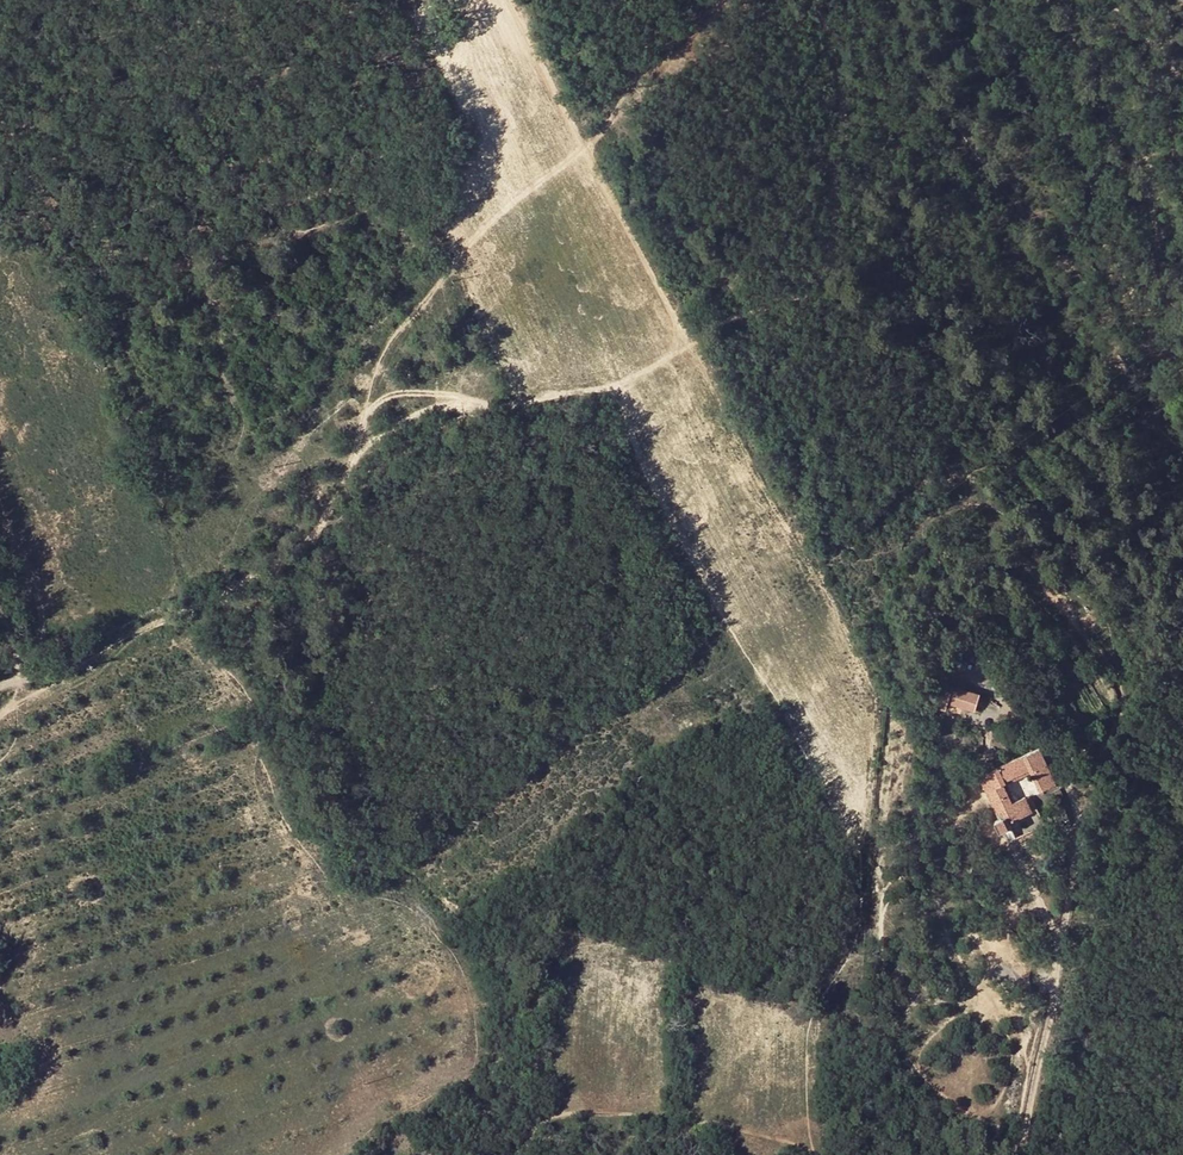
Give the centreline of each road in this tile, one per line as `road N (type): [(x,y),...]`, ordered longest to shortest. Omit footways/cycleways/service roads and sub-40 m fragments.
road 1 (track): [(1054,1004),(1022,1154)]

